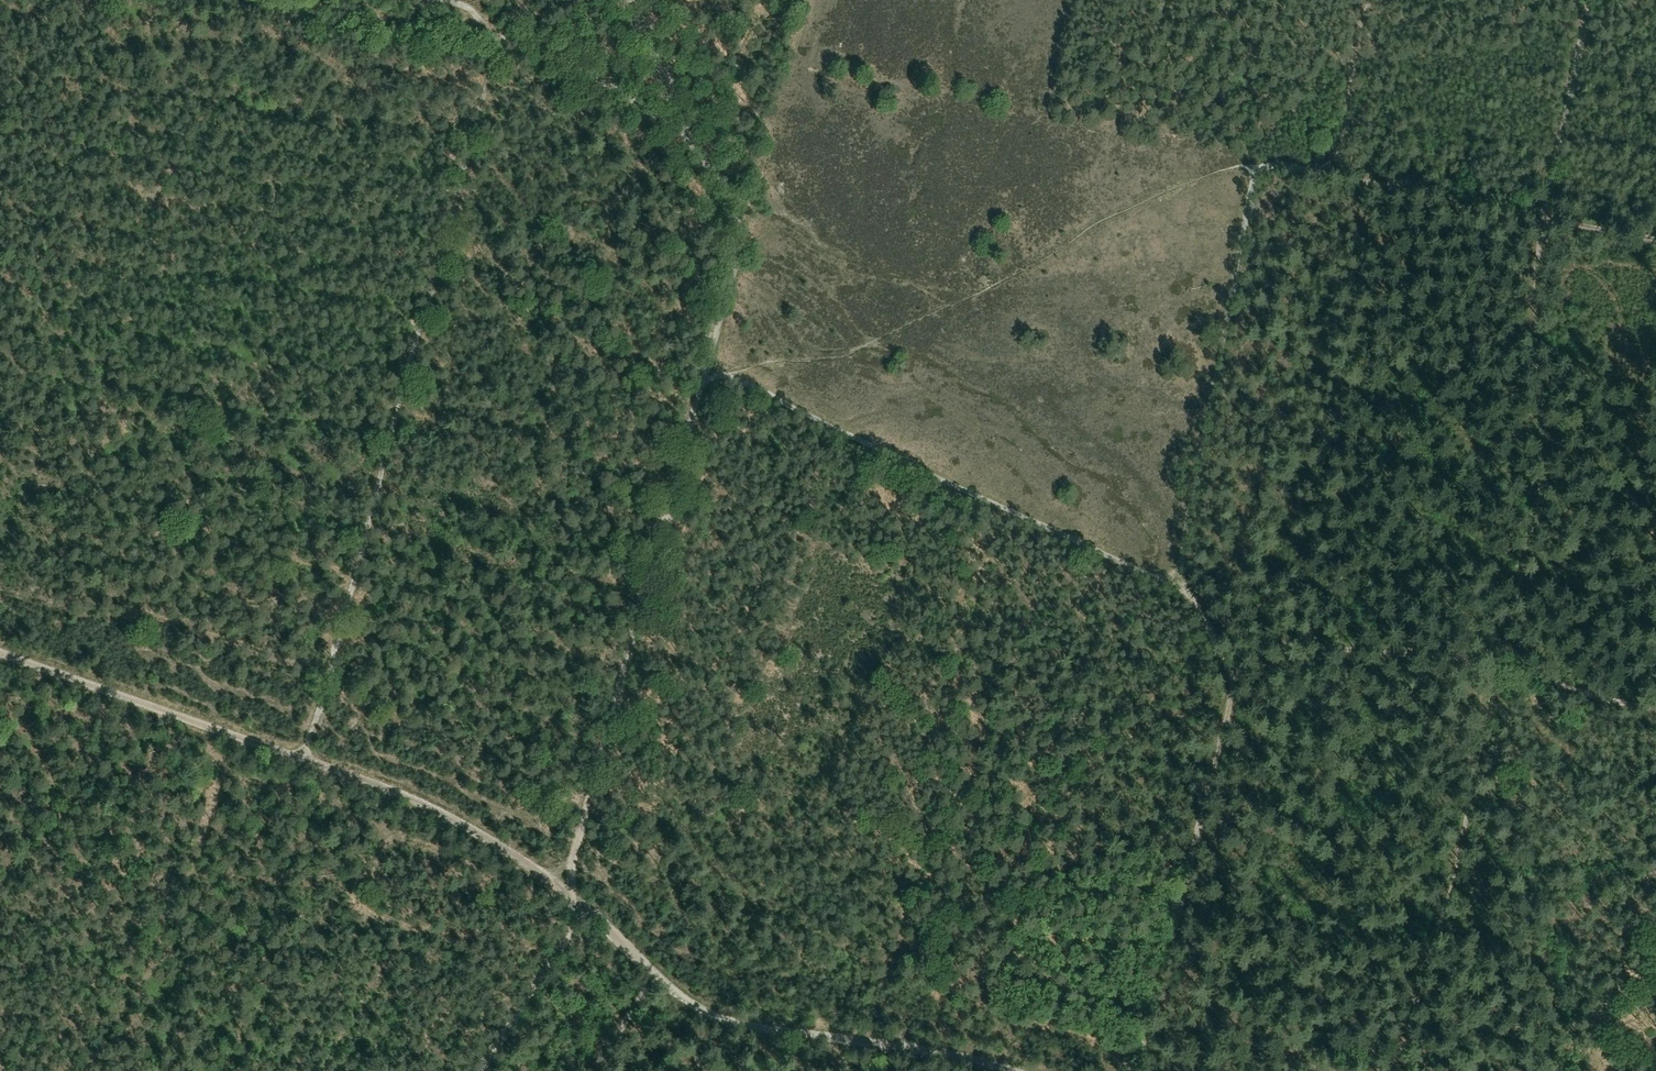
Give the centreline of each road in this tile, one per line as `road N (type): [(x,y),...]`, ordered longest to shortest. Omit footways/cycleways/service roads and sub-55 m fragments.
road 1 (track): [(294,753),(490,35),(585,72),(697,149)]
road 2 (track): [(1131,1070),(1242,660),(1223,651),(1171,586),(1171,550),(1256,165)]
road 3 (track): [(638,0),(697,149),(740,213),(557,891)]
road 4 (track): [(1171,586),(697,369)]
road 5 (track): [(574,906),(657,978),(713,1007),(909,1038),(1031,1070)]
road 6 (track): [(1242,660),(1263,648),(1485,662),(1655,705)]
road 7 (track): [(0,655),(294,753)]
road 8 (track): [(294,753),(444,816),(557,891)]
road 9 (track): [(1256,165),(1544,218)]
road 10 (track): [(470,1070),(574,906)]
road 11 (track): [(1336,175),(1364,0)]

